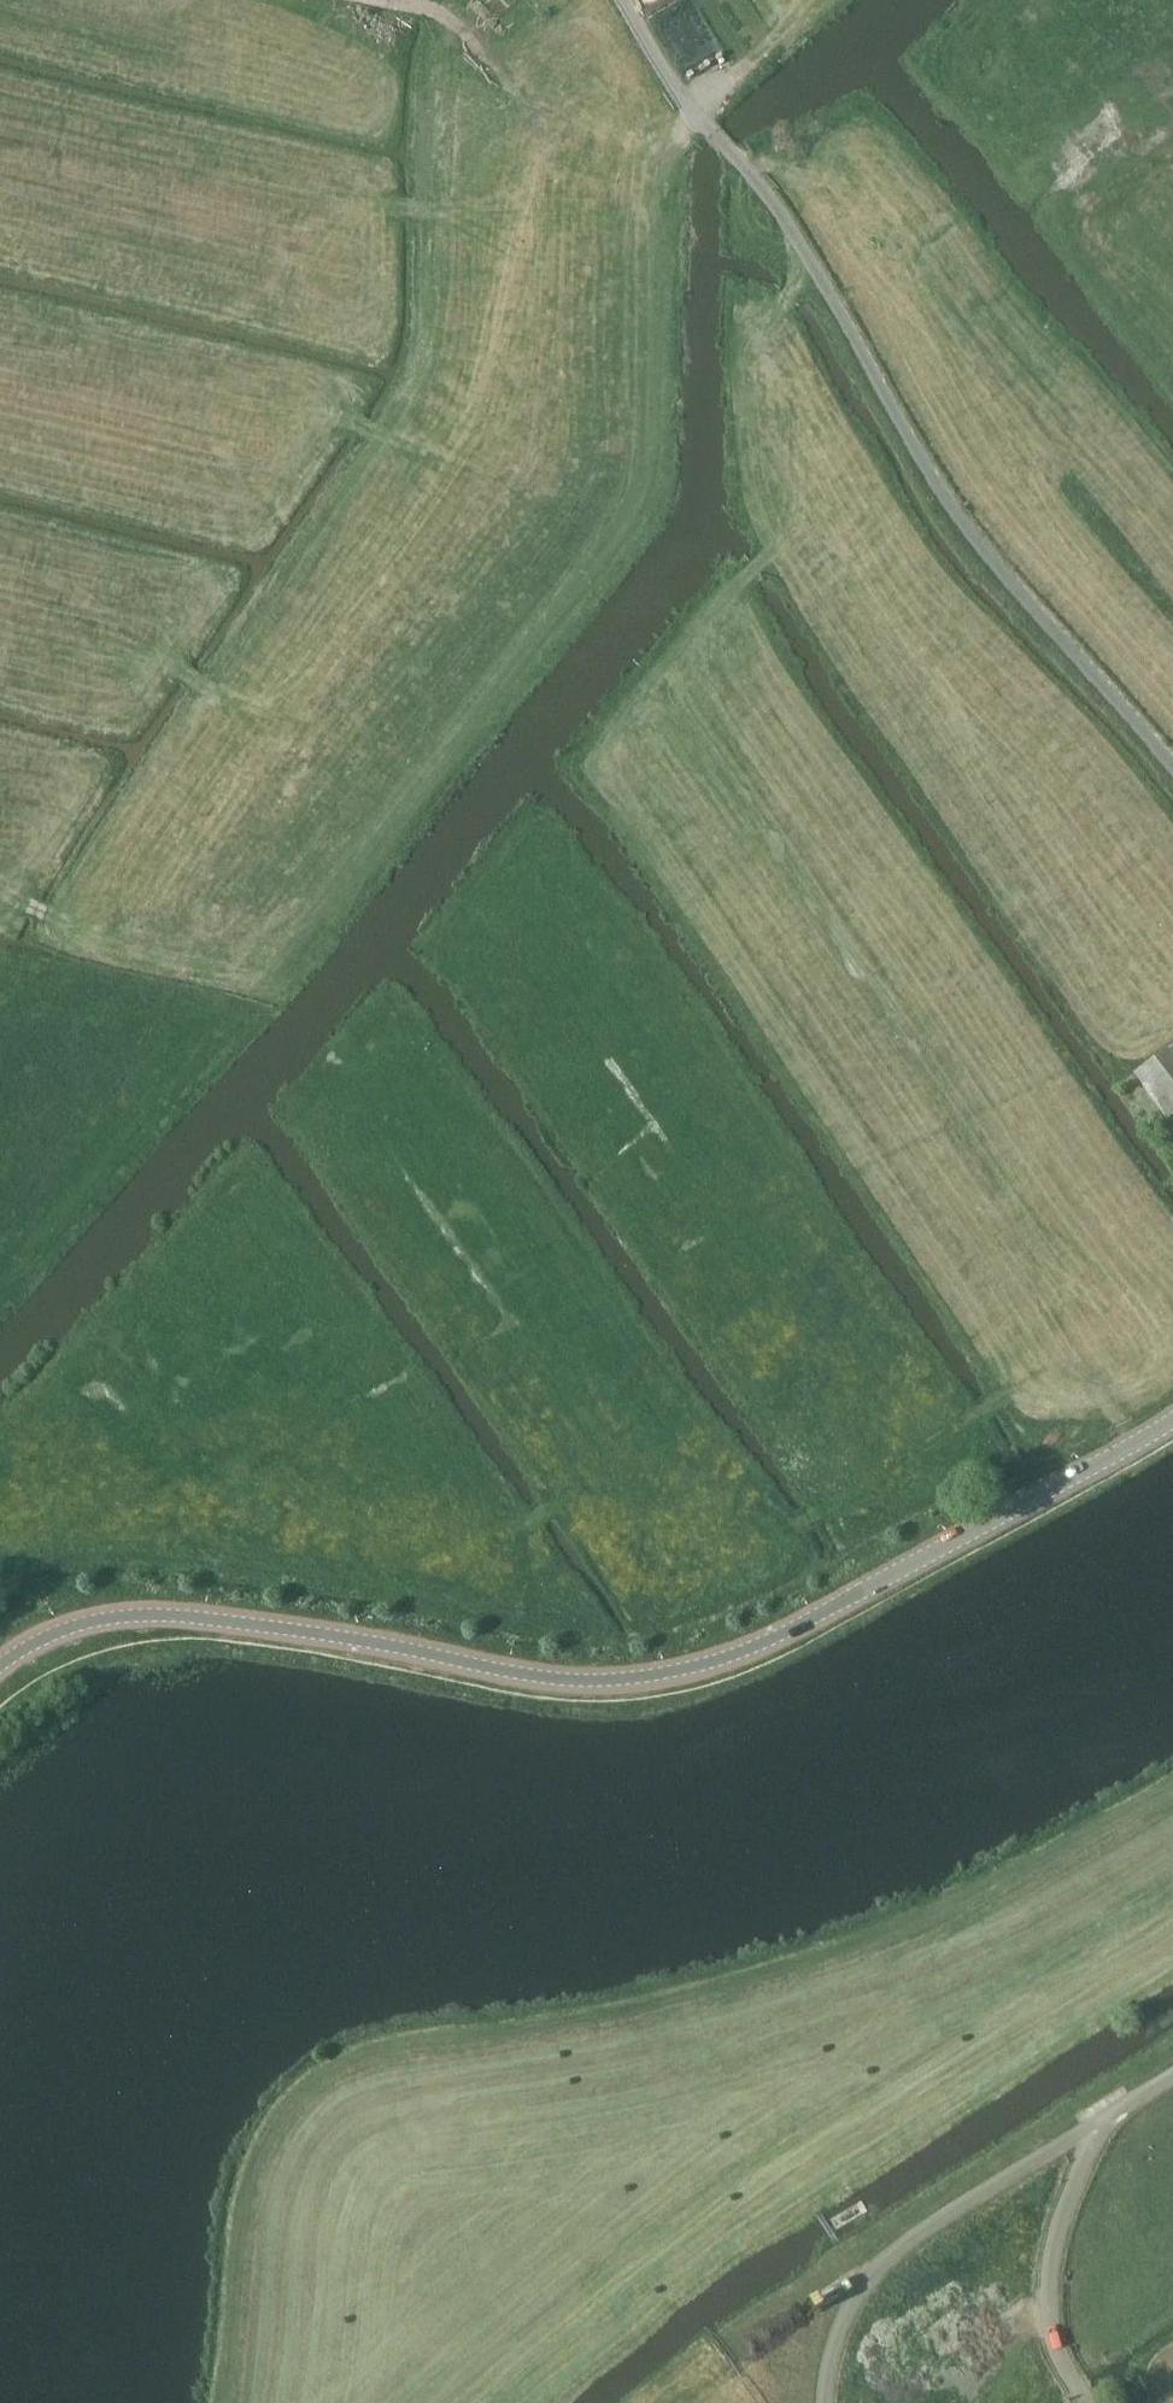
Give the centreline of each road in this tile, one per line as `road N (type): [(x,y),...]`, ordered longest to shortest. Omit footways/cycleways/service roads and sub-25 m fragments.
road 1 (track): [(0,1275),(235,996),(598,510),(639,177),(817,0)]
road 2 (tertiary): [(1172,1420),(819,1617),(685,1674),(597,1684),(520,1676),(380,1647),(145,1618),(49,1635),(0,1665)]
road 3 (track): [(722,2376),(831,2284),(873,2272)]

